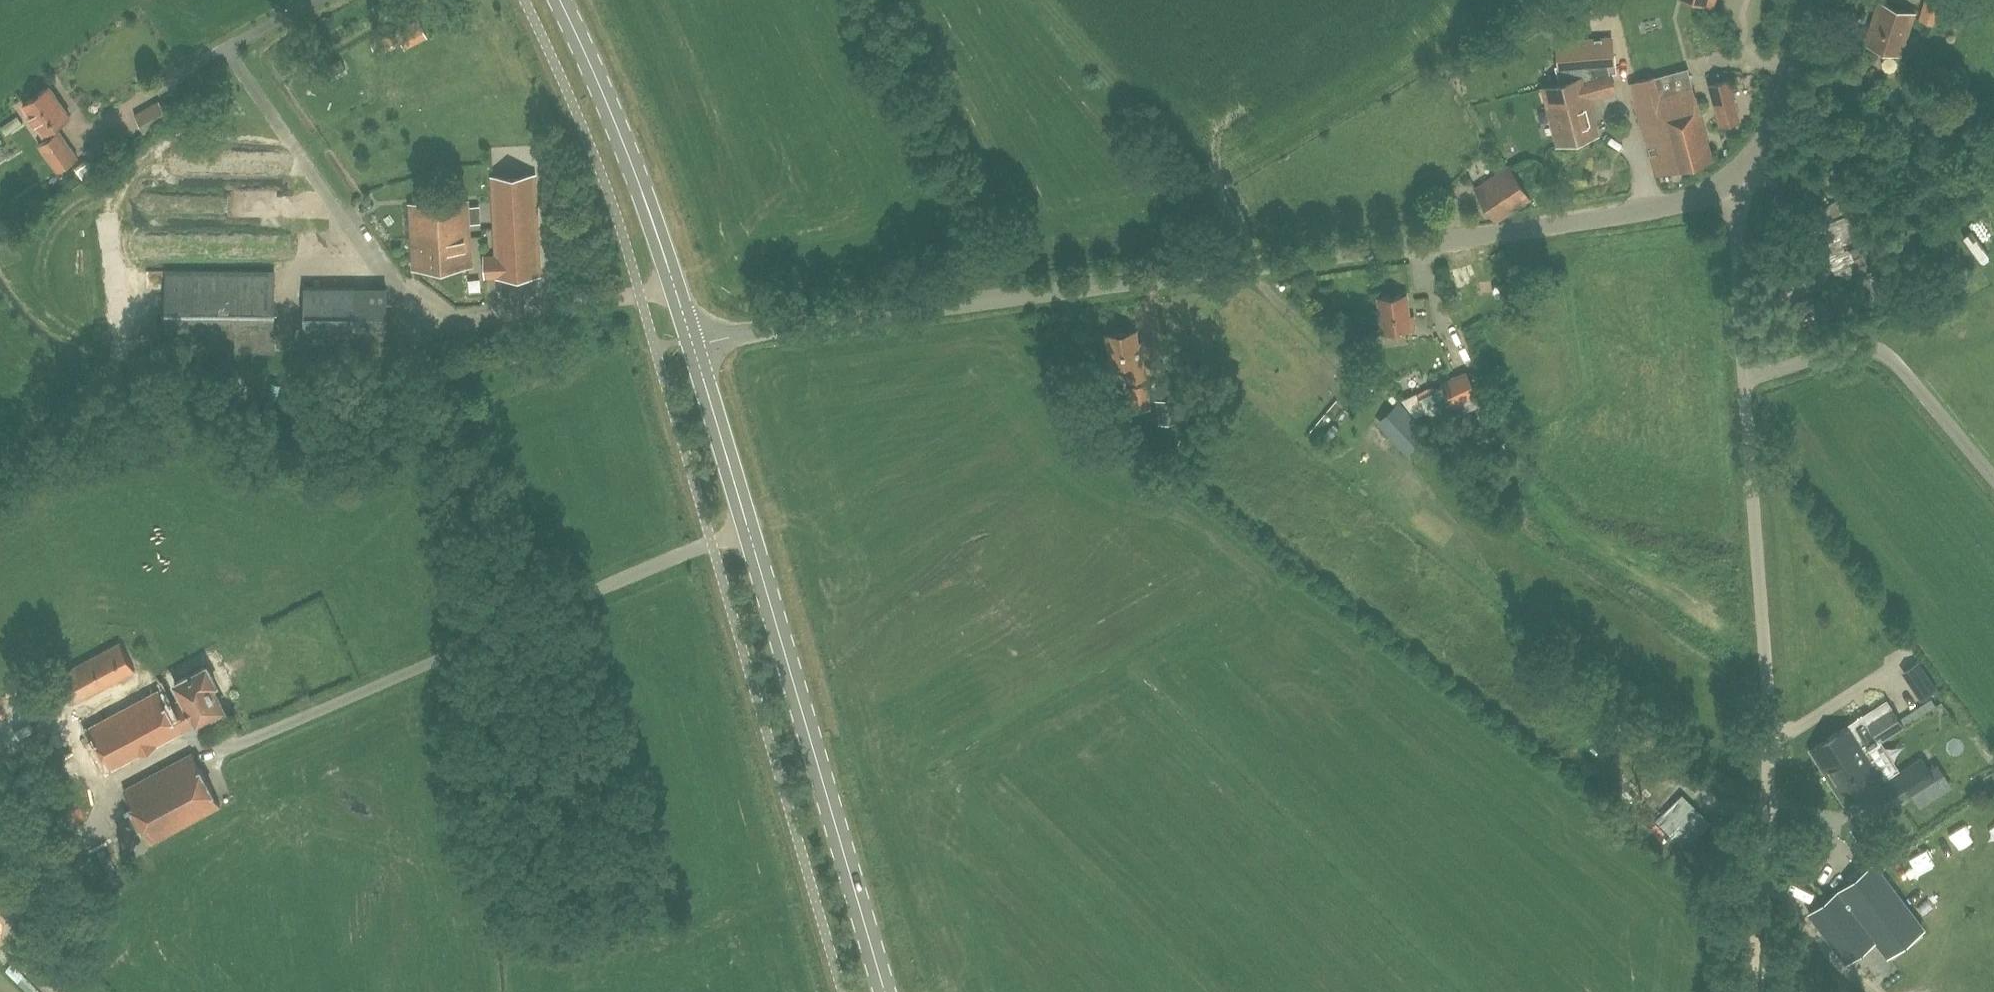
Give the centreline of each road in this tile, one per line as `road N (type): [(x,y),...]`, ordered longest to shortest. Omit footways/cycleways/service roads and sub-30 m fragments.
road 1 (tertiary): [(694,345),(1281,269),(1642,211),(1730,185)]
road 2 (unclassified): [(241,741),(751,533)]
road 3 (unclassified): [(1767,875),(1766,685),(1745,376)]
road 4 (secondary): [(886,991),(751,533)]
road 5 (secondary): [(694,345),(562,0)]
road 6 (track): [(1039,0),(1281,269)]
road 7 (unclassified): [(1745,376),(1871,347),(1891,359),(1993,480)]
road 8 (tertiary): [(1730,185),(1761,148),(1813,0)]
road 9 (secondary): [(751,533),(694,345)]
road 10 (unclassified): [(1745,376),(1730,185)]

